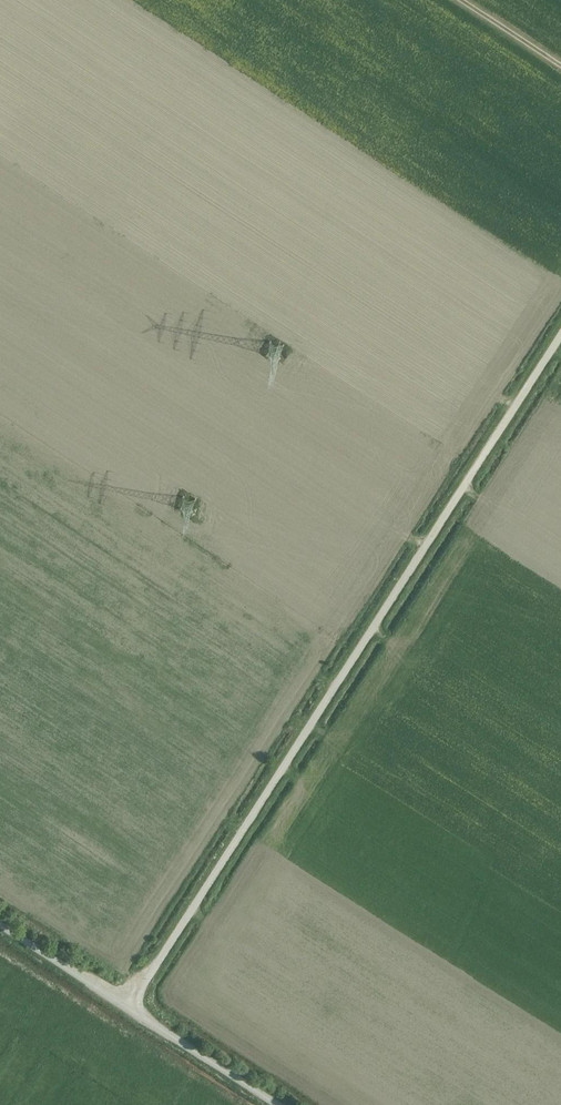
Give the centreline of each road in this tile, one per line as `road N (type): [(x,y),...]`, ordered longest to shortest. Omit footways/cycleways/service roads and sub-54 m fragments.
road 1 (unclassified): [(560,332),(133,1011)]
road 2 (unclassified): [(133,1011),(277,1104)]
road 3 (unclassified): [(133,1011),(0,926)]

